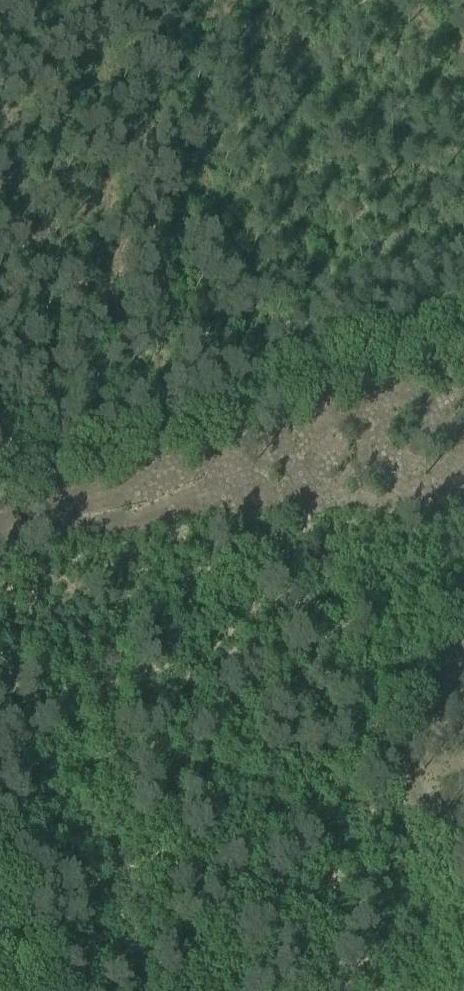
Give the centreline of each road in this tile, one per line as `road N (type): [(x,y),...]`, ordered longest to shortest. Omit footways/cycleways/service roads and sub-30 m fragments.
road 1 (track): [(0,483),(463,346)]
road 2 (track): [(463,651),(408,759),(407,800),(463,834)]

